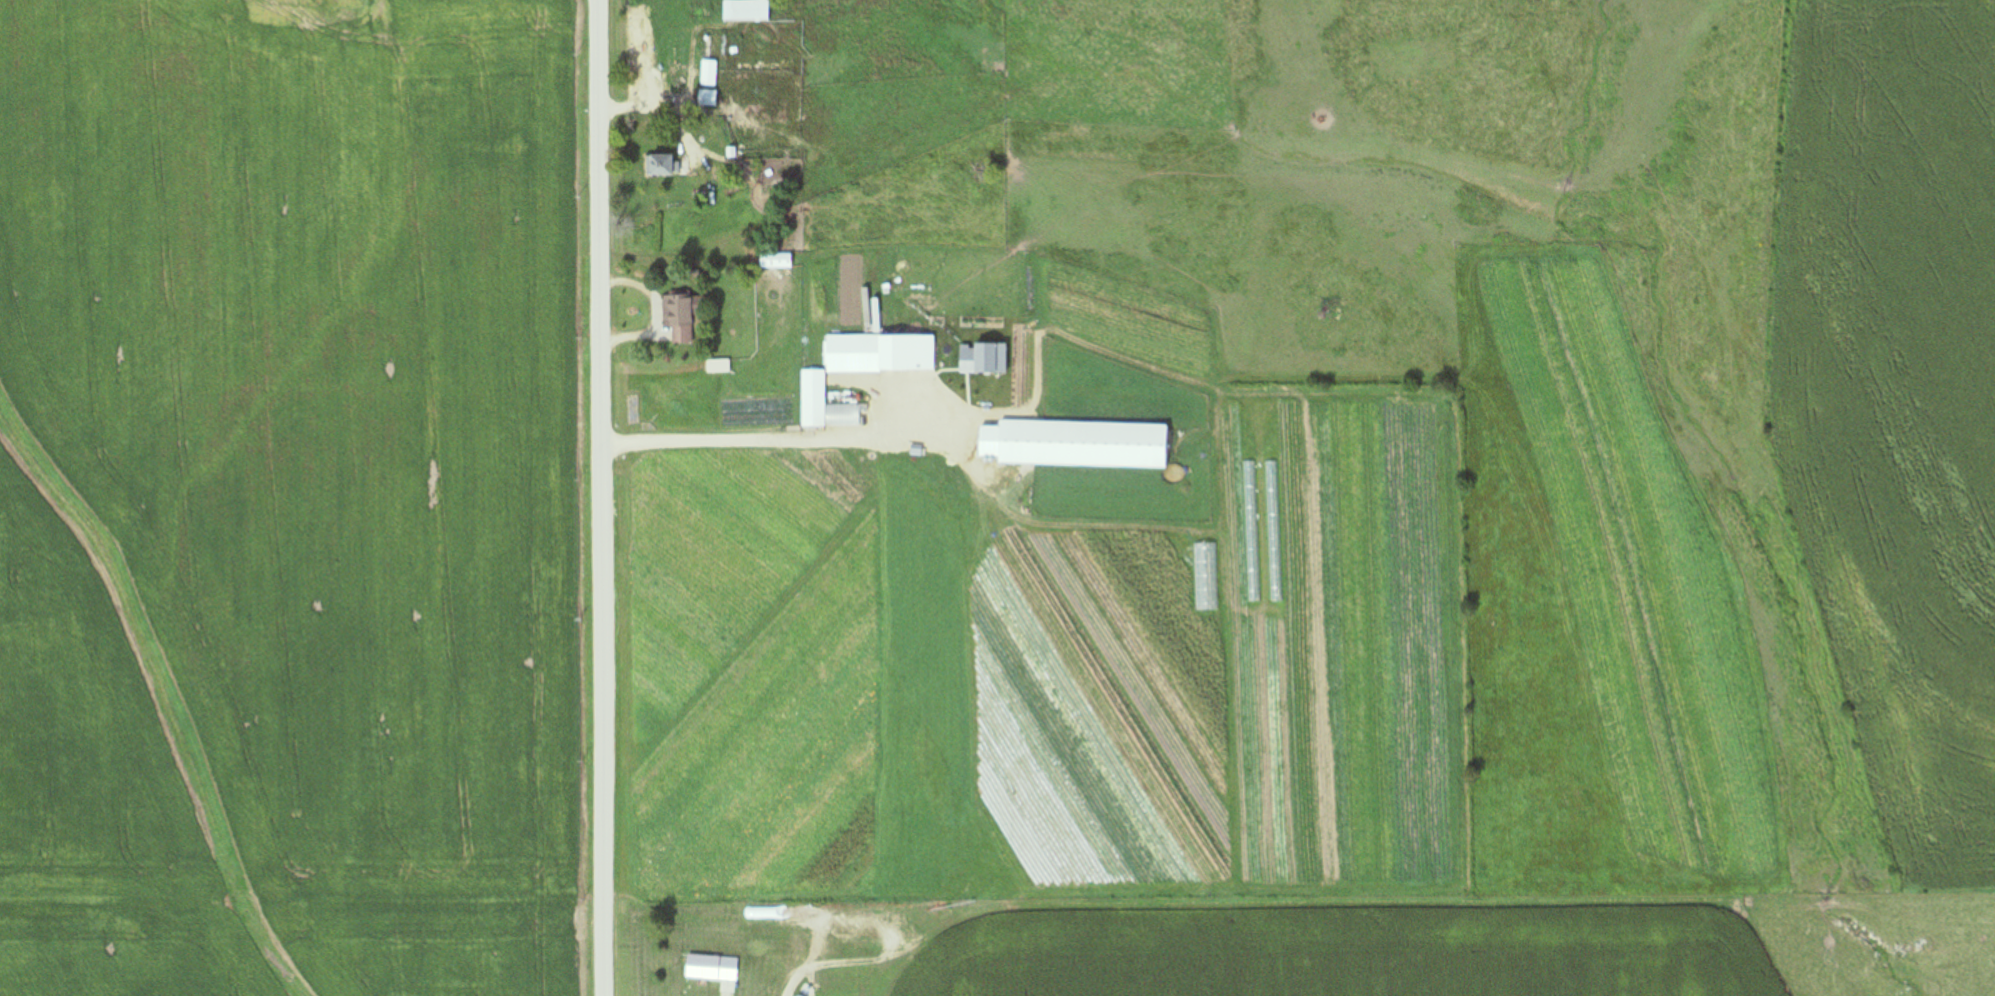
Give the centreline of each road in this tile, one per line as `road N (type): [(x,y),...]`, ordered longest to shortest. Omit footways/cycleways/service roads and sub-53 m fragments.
road 1 (secondary): [(605,995),(597,0)]

